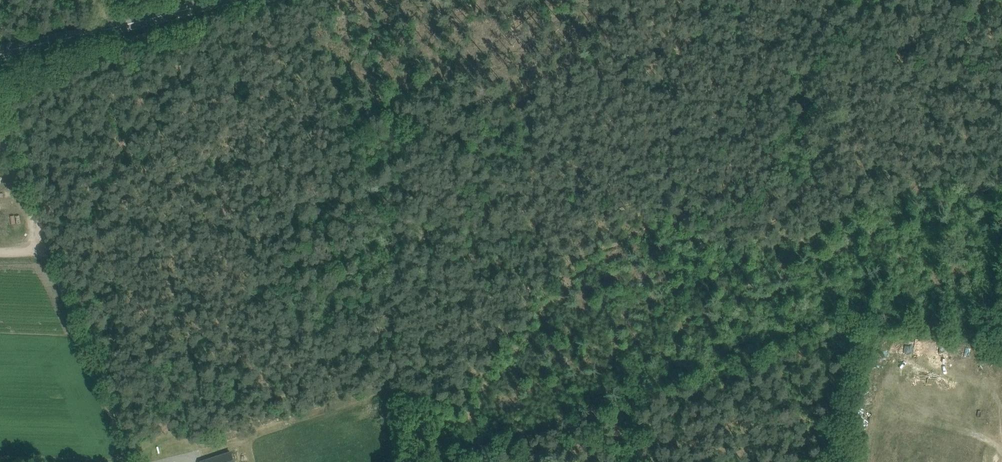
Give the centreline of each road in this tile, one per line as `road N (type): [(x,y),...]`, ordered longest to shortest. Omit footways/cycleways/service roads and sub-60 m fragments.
road 1 (track): [(33,244),(47,250),(131,461)]
road 2 (secondary): [(0,50),(218,0)]
road 3 (track): [(4,153),(35,235),(25,252),(0,252)]

